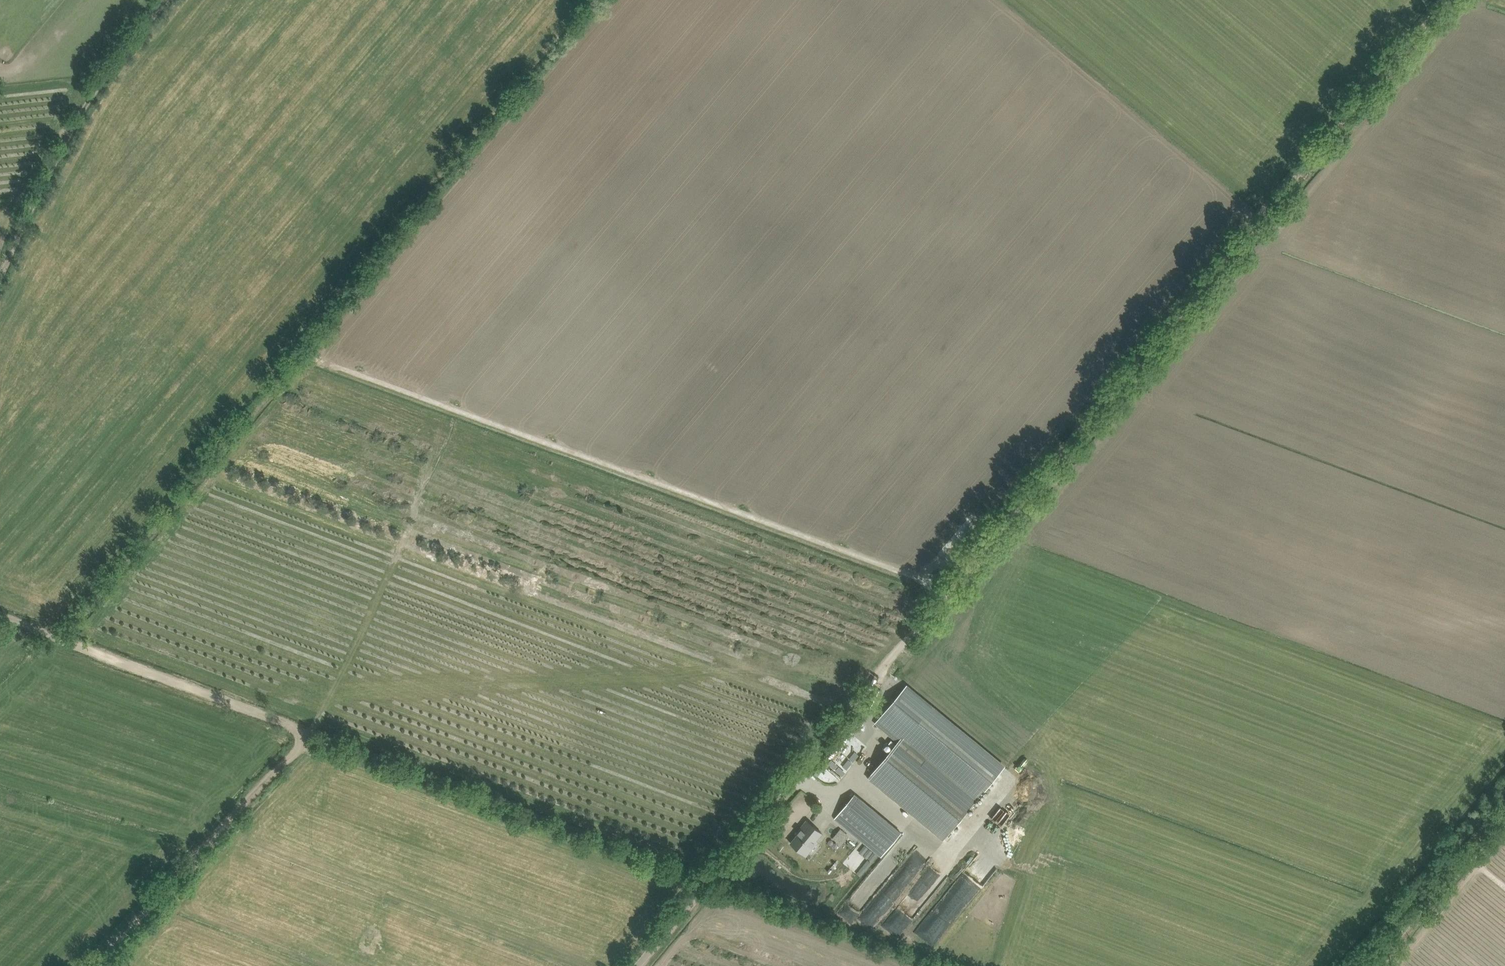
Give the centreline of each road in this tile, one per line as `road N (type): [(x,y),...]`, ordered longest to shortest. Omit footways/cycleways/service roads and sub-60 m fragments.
road 1 (track): [(1451,0),(960,579)]
road 2 (track): [(102,965),(300,746),(282,723),(0,614)]
road 3 (unclassified): [(648,965),(960,579)]
road 4 (track): [(0,280),(93,98),(173,0)]
road 5 (track): [(1373,965),(1504,808)]

